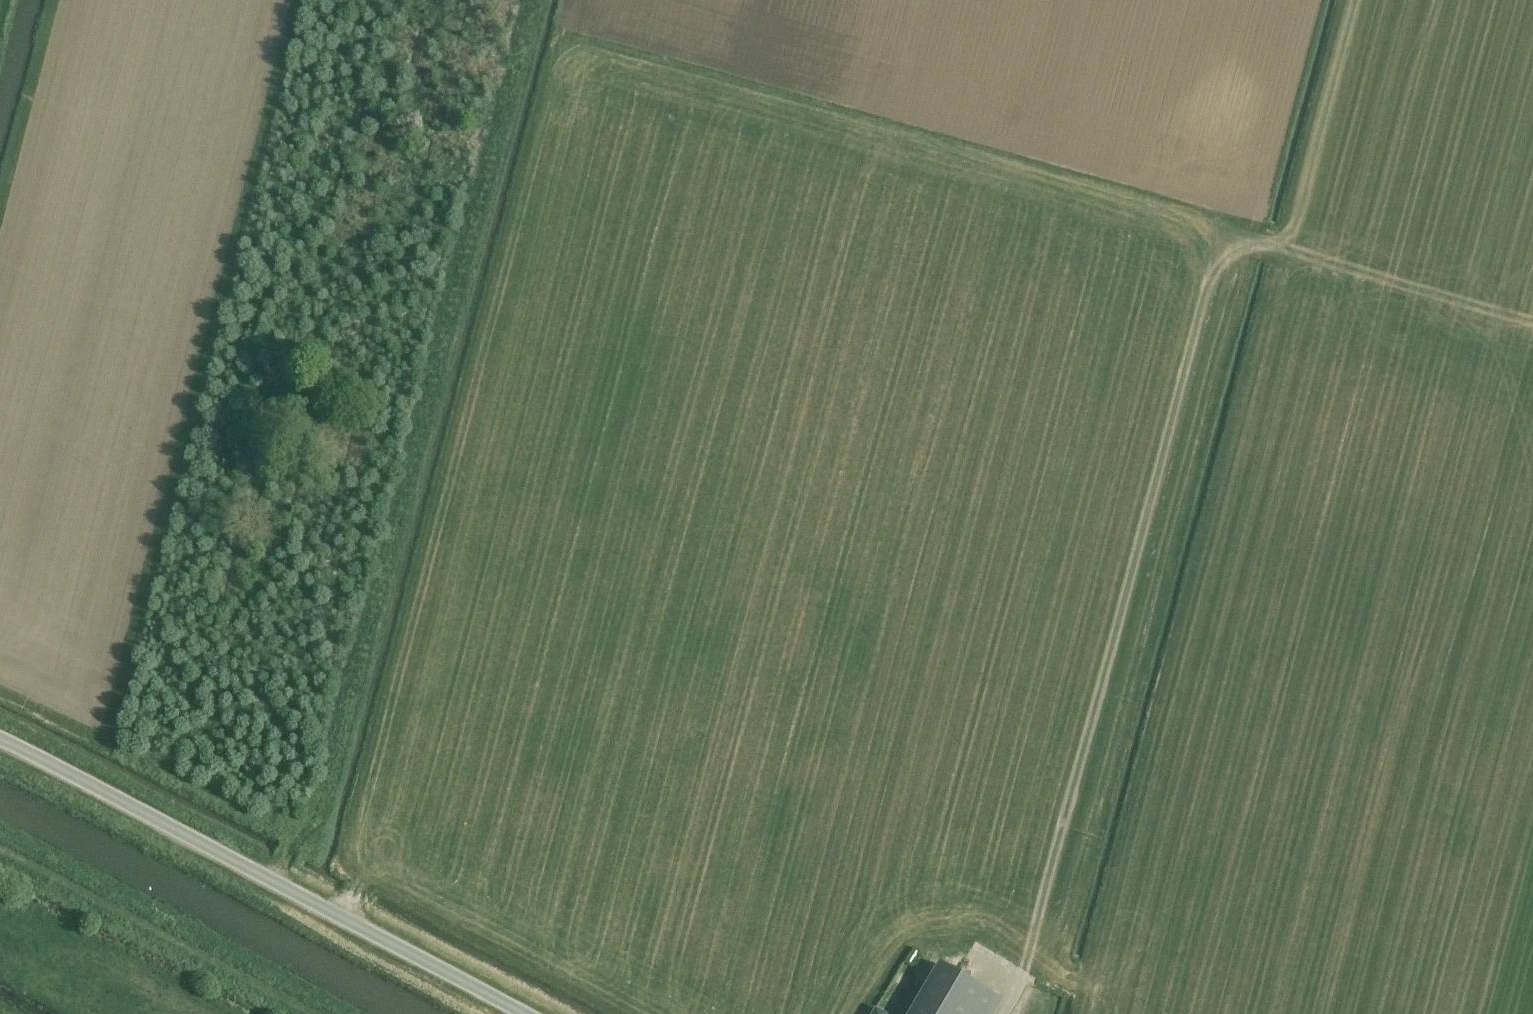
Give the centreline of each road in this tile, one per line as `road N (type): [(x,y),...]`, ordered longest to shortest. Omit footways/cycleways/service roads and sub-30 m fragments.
road 1 (unclassified): [(524,1013),(0,738)]

